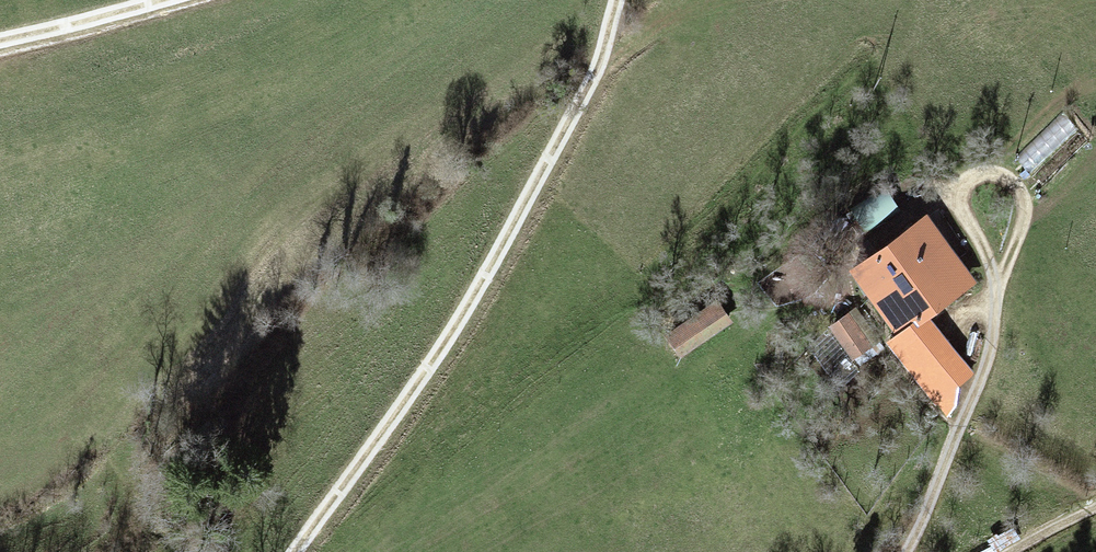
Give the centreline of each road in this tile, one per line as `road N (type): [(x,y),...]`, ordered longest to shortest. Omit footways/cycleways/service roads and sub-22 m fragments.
road 1 (track): [(629,0),(605,72),(458,331),(302,551)]
road 2 (track): [(936,551),(983,479),(1023,356),(1035,263),(1053,206),(1050,183),(1016,159),(987,163),(981,179),(988,197)]
road 3 (track): [(0,113),(149,103),(251,83),(351,50),(434,0)]

